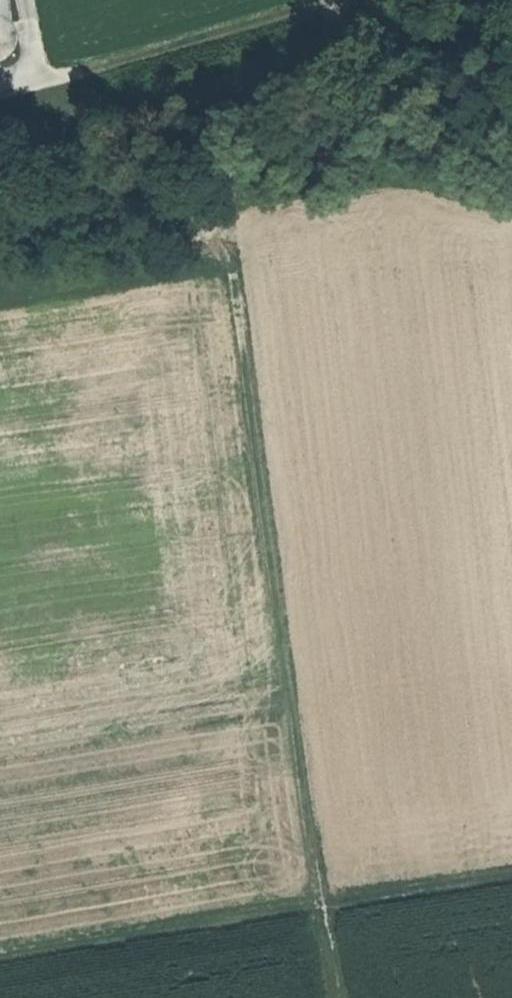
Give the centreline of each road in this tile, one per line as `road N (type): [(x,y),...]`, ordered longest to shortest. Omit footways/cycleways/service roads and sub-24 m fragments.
road 1 (track): [(354,997),(333,889),(261,244)]
road 2 (track): [(511,860),(0,943)]
road 3 (track): [(379,0),(0,95)]

